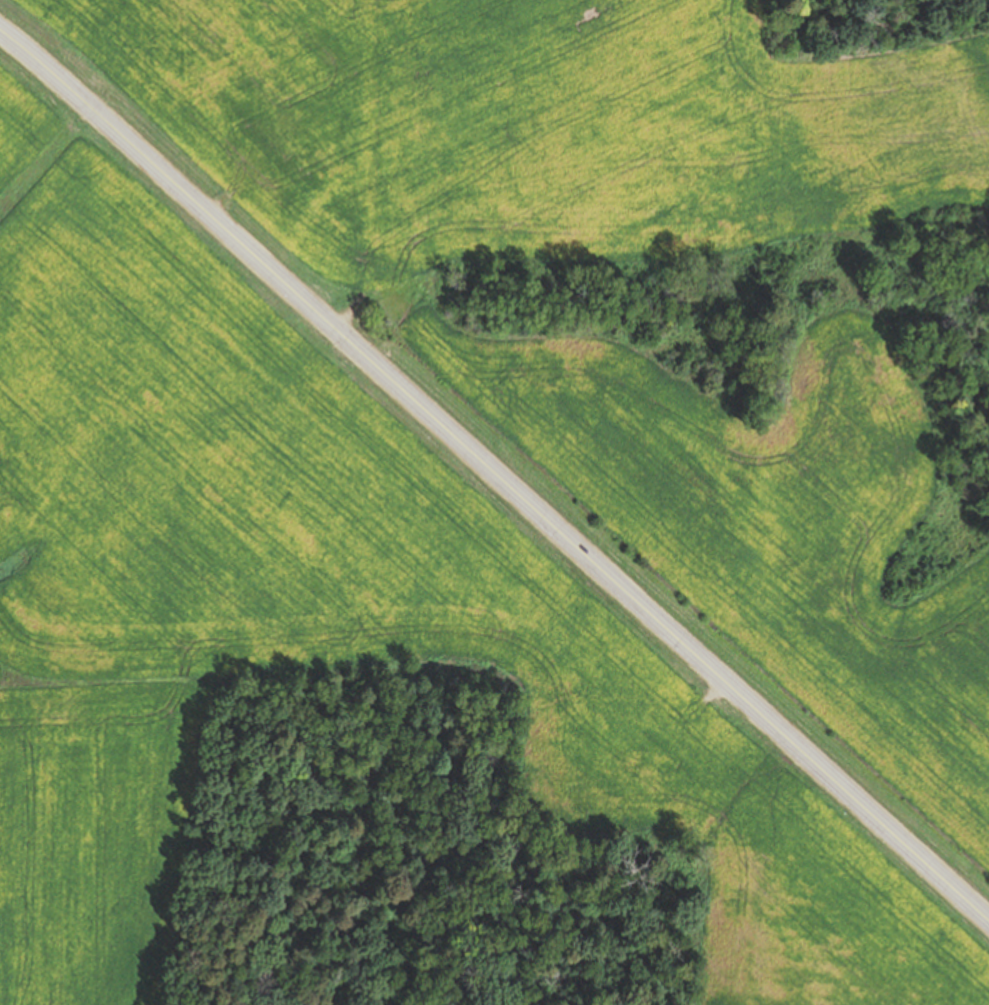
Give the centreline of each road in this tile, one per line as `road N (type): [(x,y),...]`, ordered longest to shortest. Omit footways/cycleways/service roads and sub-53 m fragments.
road 1 (primary): [(988,927),(0,36)]

